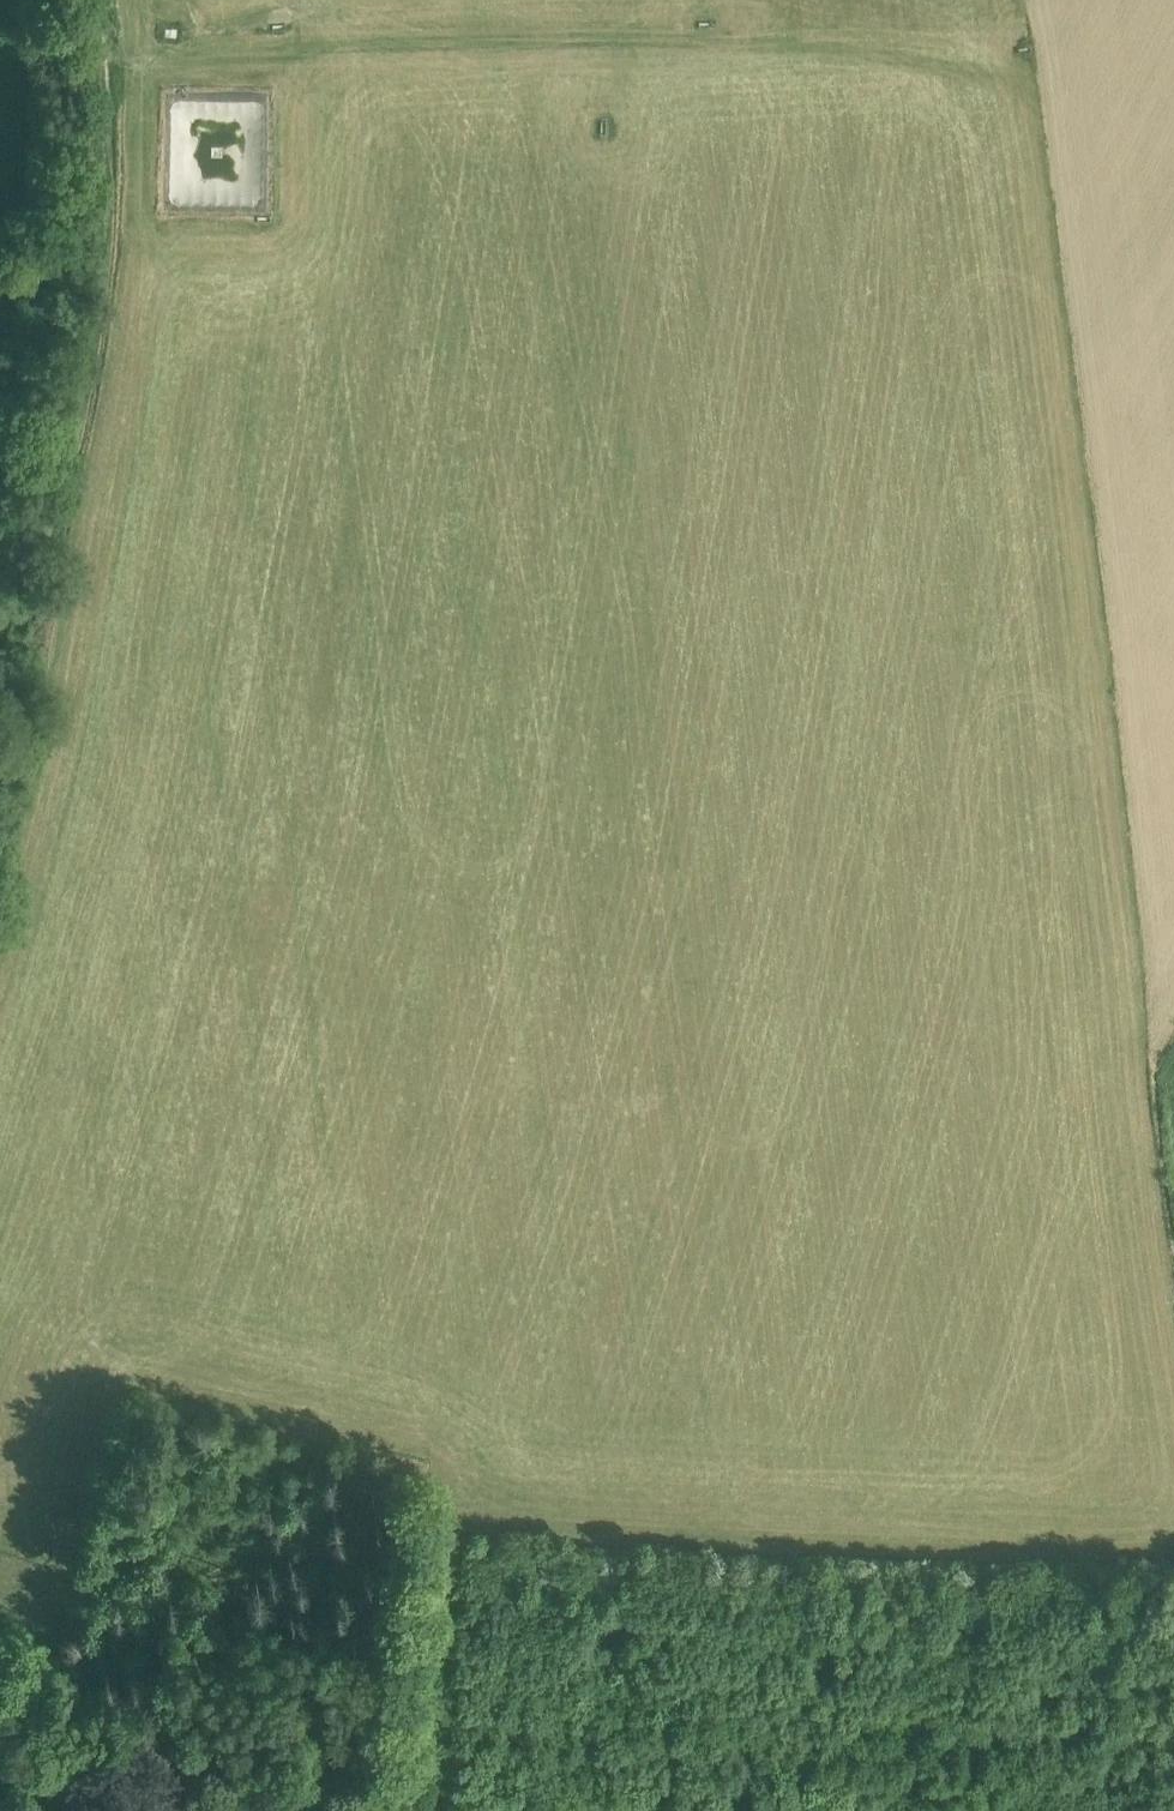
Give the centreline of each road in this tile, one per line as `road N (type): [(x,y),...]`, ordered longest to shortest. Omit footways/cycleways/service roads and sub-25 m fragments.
road 1 (track): [(112,0),(125,163),(109,318),(56,520),(27,592)]
road 2 (track): [(429,1810),(403,1771),(228,1741),(91,1730)]

